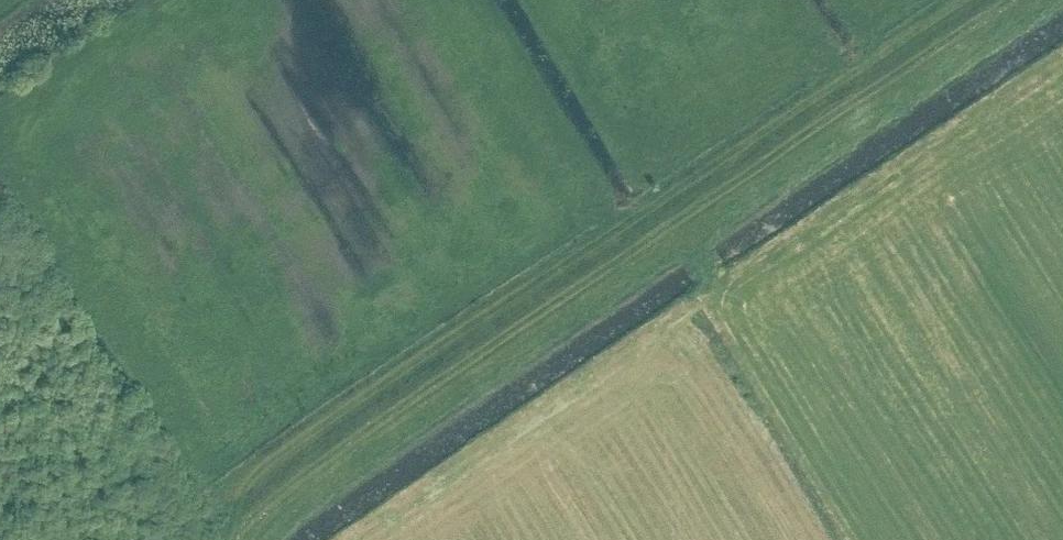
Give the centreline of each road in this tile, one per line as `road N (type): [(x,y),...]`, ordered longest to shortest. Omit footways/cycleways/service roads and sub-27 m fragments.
road 1 (track): [(226,539),(257,500),(331,436),(993,0)]

